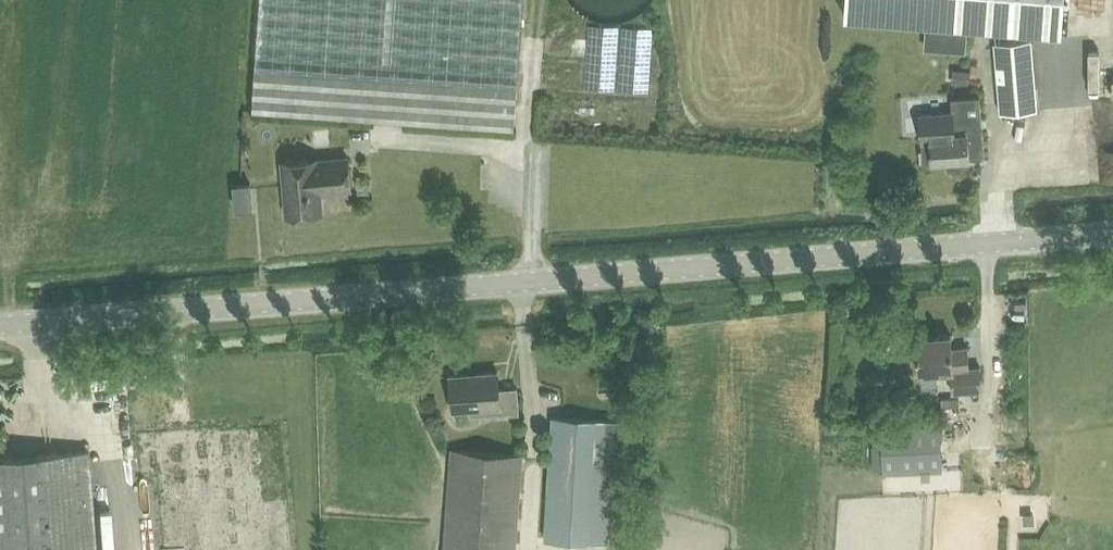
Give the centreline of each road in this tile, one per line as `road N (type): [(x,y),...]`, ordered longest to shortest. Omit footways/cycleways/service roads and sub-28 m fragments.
road 1 (unclassified): [(0,326),(1112,237)]

